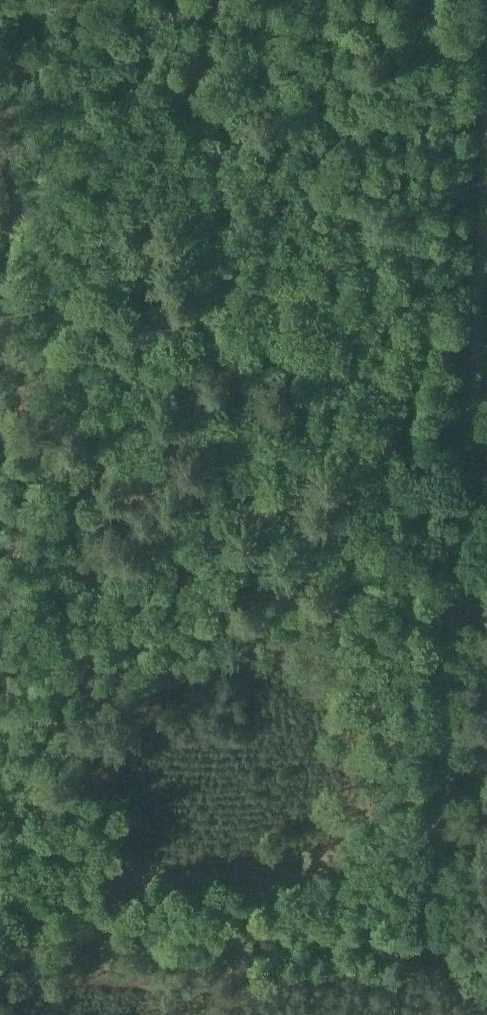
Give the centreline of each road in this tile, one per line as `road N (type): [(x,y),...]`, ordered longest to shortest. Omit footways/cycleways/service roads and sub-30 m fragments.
road 1 (track): [(0,291),(28,0)]

